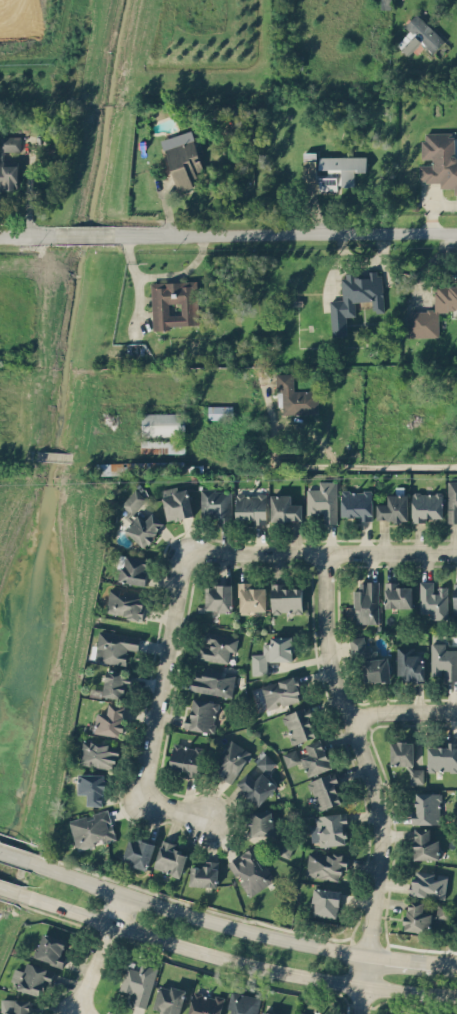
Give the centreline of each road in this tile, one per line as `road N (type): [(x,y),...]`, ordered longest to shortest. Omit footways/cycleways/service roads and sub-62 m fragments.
road 1 (residential): [(324,552),(330,662),(377,784),(384,824),(363,1013)]
road 2 (secondary): [(22,895),(265,969),(456,994)]
road 3 (secondary): [(368,956),(251,931),(33,863)]
road 4 (residential): [(115,234),(456,232)]
road 5 (residential): [(189,555),(141,801),(200,822)]
road 6 (residential): [(456,553),(189,555)]
road 7 (residential): [(123,893),(91,984),(95,1013)]

